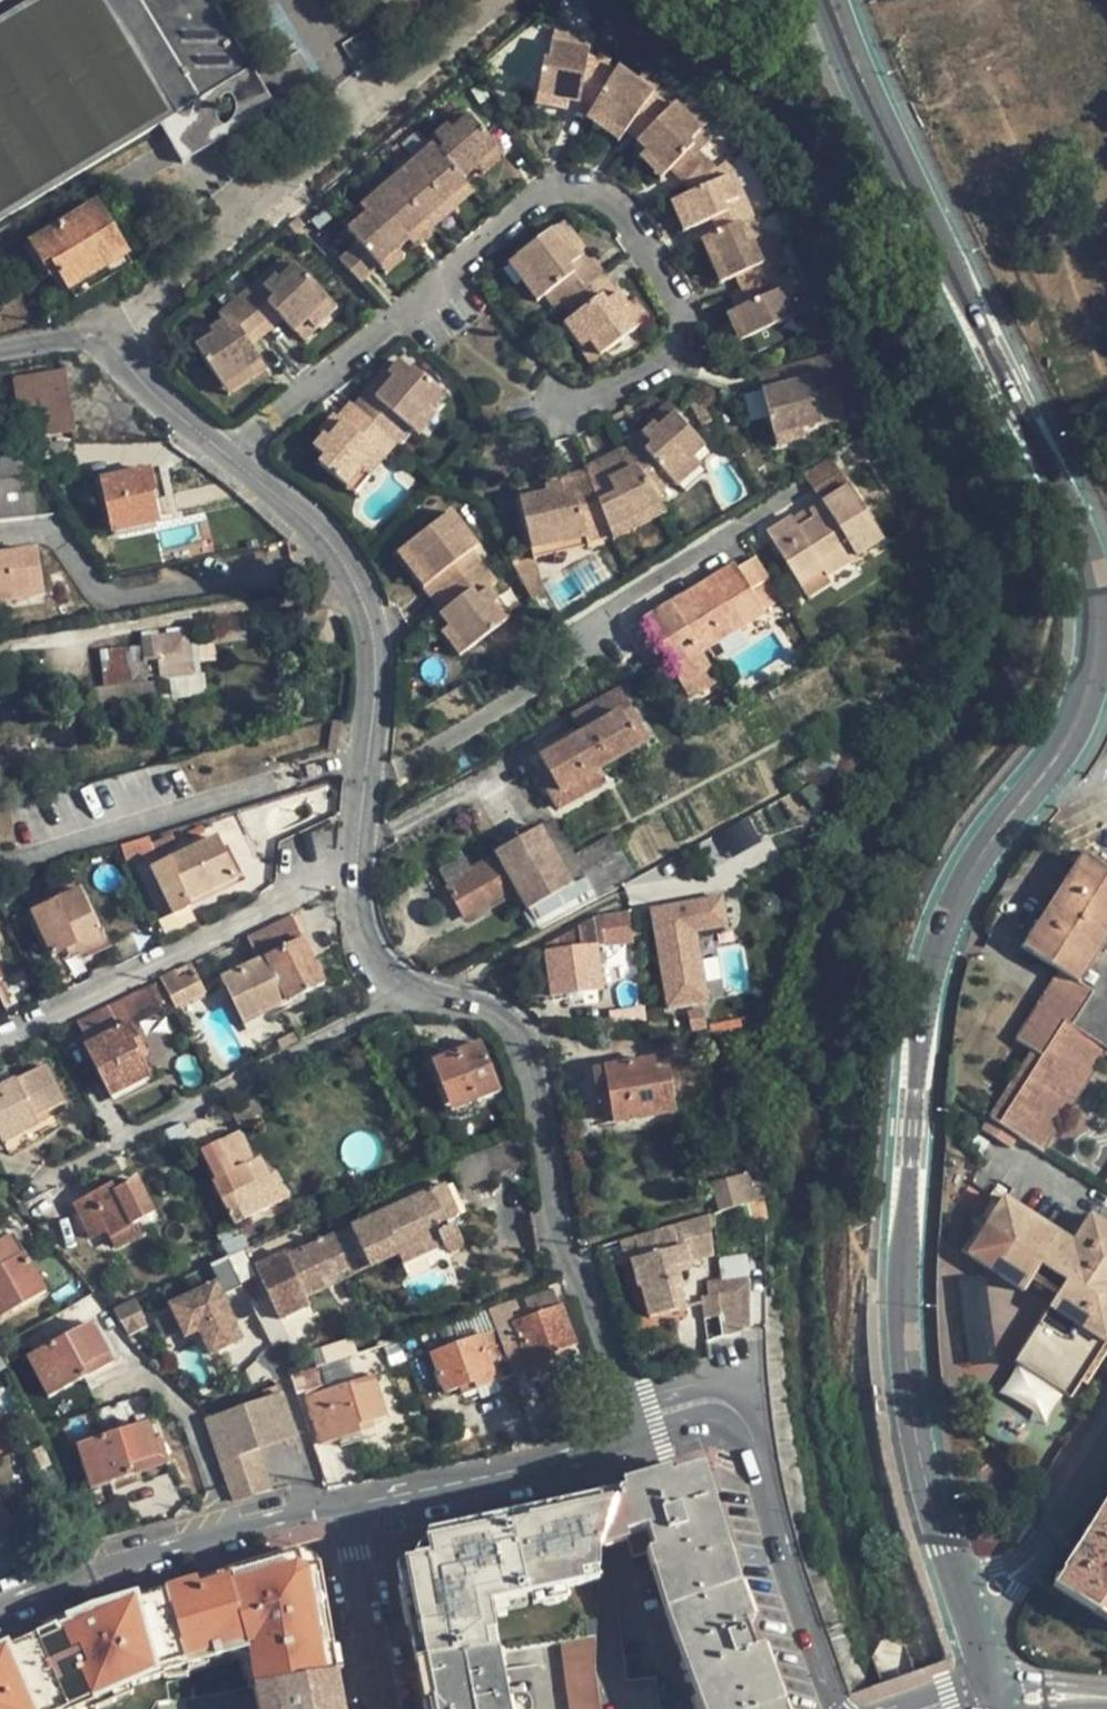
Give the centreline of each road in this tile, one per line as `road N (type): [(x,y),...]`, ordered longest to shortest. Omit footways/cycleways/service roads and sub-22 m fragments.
road 1 (residential): [(834,0),(1085,548),(1094,585),(1096,670),(1086,706),(960,889),(925,988),(903,1338),(922,1472),(962,1598)]
road 2 (residential): [(628,1432),(572,1265),(522,1046),(494,1015),(402,990),(378,971),(360,941),(371,626),(328,552),(226,457)]
road 3 (residential): [(546,416),(633,388),(675,340),(682,301),(645,237),(592,196),(559,194),(521,210),(393,326),(226,457)]
road 4 (residential): [(0,1613),(347,1506)]
road 5 (residential): [(837,1708),(747,1424),(729,1407),(707,1403)]
road 6 (residential): [(347,1506),(568,1456),(628,1432)]
road 7 (residential): [(226,457),(99,340),(0,350)]
road 8 (residential): [(962,1598),(1031,1560),(1106,1447)]
road 9 (residential): [(347,1506),(388,1708)]

